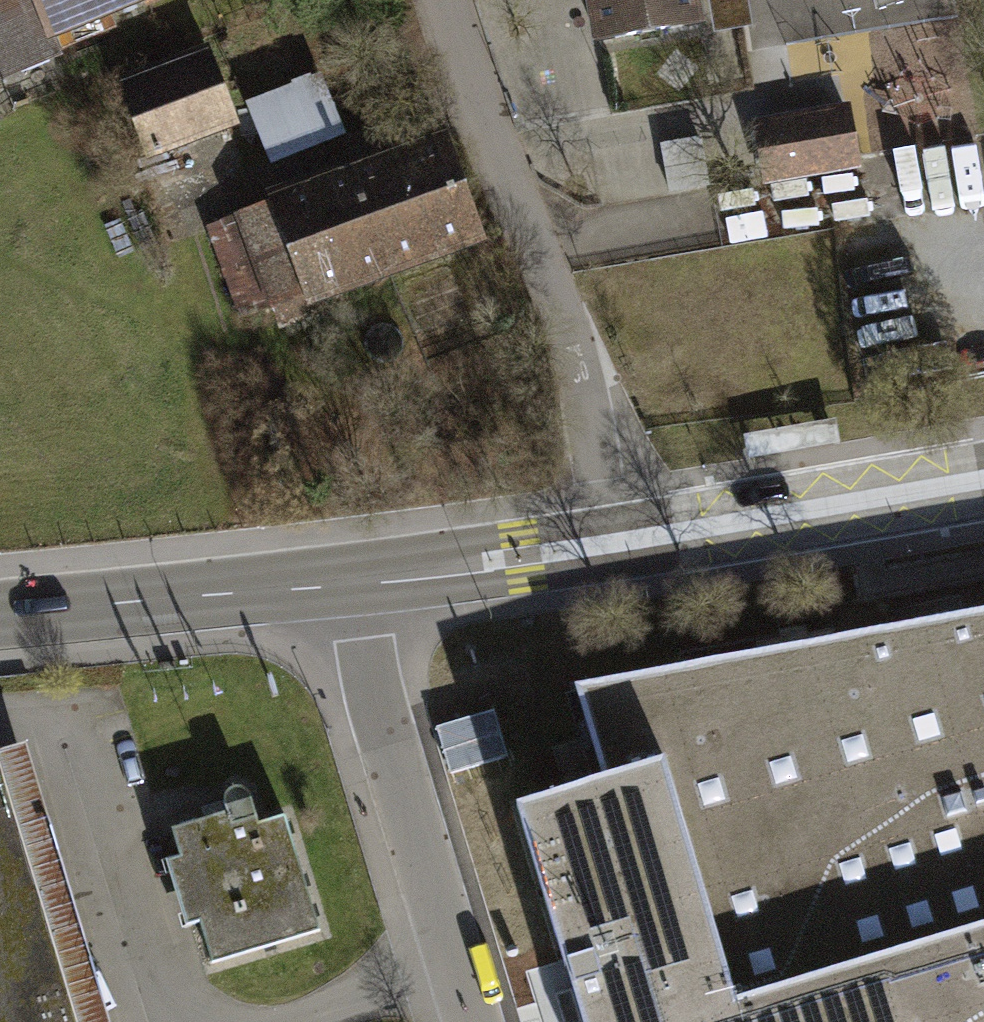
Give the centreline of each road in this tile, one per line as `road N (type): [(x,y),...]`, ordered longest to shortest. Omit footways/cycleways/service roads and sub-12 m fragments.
road 1 (residential): [(641,537),(447,0)]
road 2 (residential): [(339,577),(469,1021)]
road 3 (secondary): [(641,537),(983,481)]
road 4 (secondary): [(0,615),(339,577)]
road 5 (secondary): [(339,577),(641,537)]

